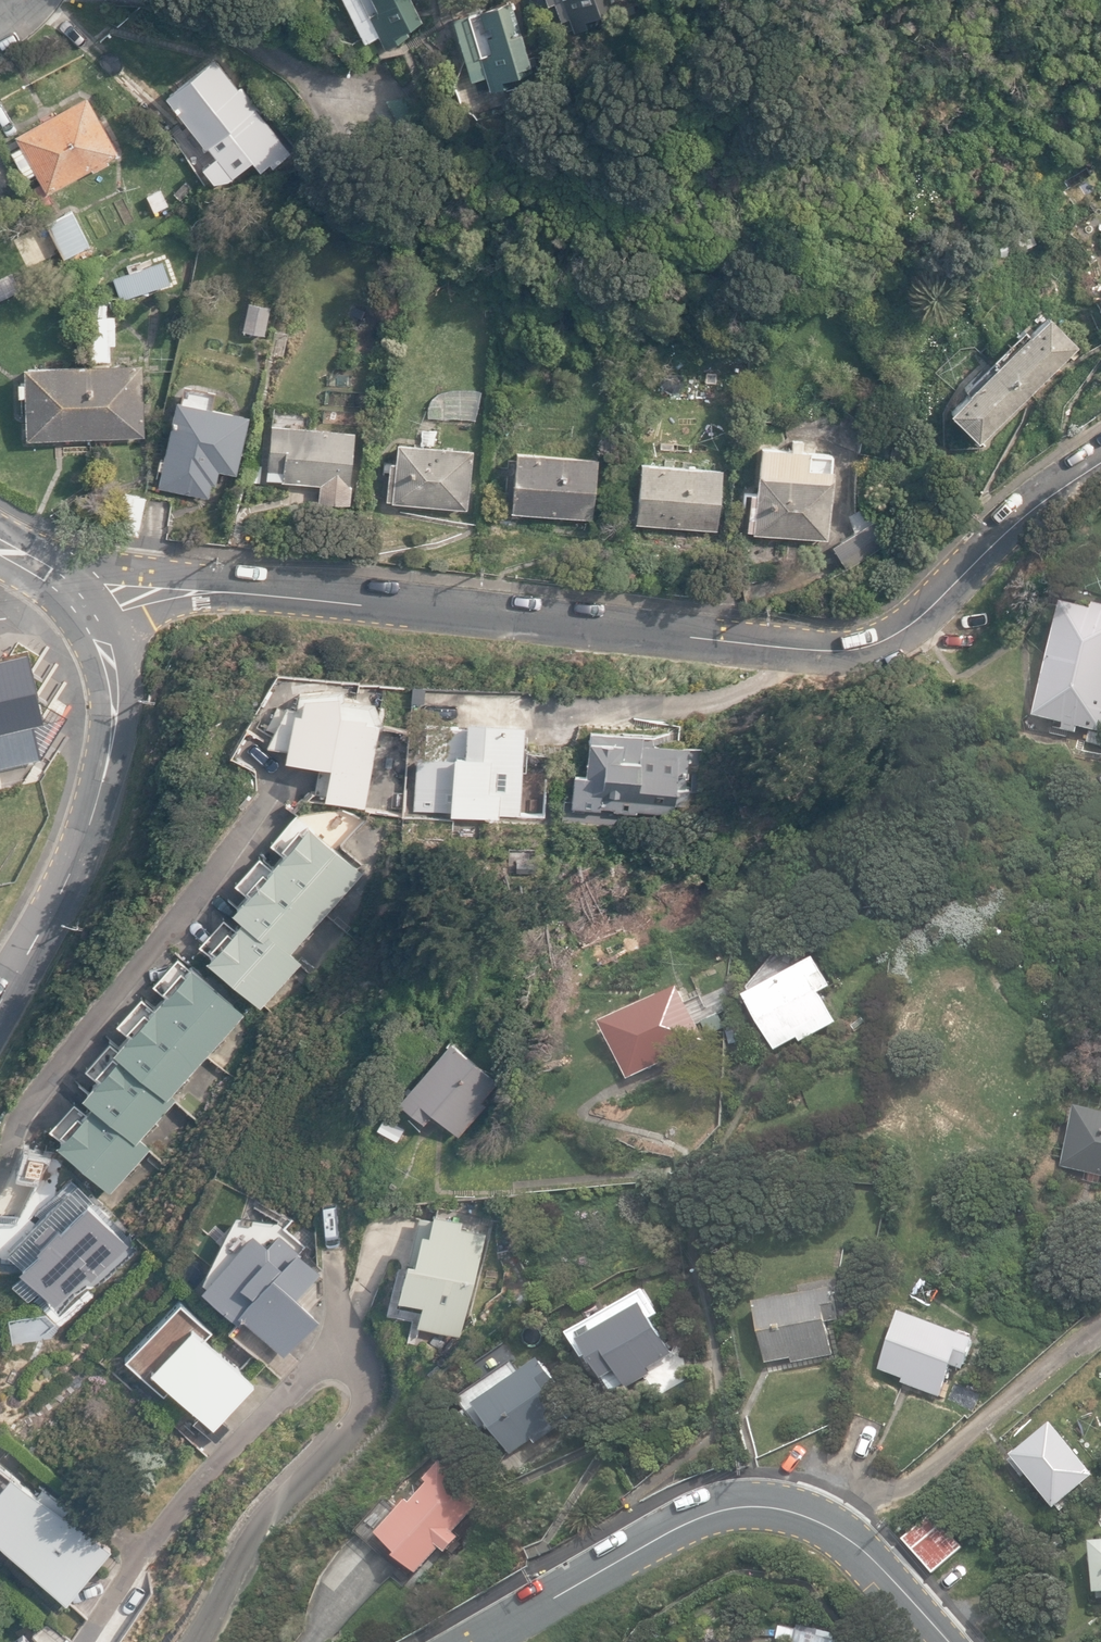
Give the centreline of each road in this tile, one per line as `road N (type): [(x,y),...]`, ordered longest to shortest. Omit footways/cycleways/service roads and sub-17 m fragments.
road 1 (residential): [(79,624),(124,596),(188,580),(777,641),(886,638),(944,599),(1007,528),(1100,450)]
road 2 (residential): [(96,1624),(134,1557),(266,1415),(323,1363),(349,1360),(369,1389),(364,1414),(253,1527),(188,1641)]
road 3 (residential): [(477,1641),(687,1521),(743,1502),(784,1503),(842,1528),(944,1641)]
road 4 (residential): [(269,778),(126,965),(14,1124),(0,1157)]
road 5 (tertiary): [(79,624),(102,671),(104,706),(90,809),(57,902),(0,1001)]

